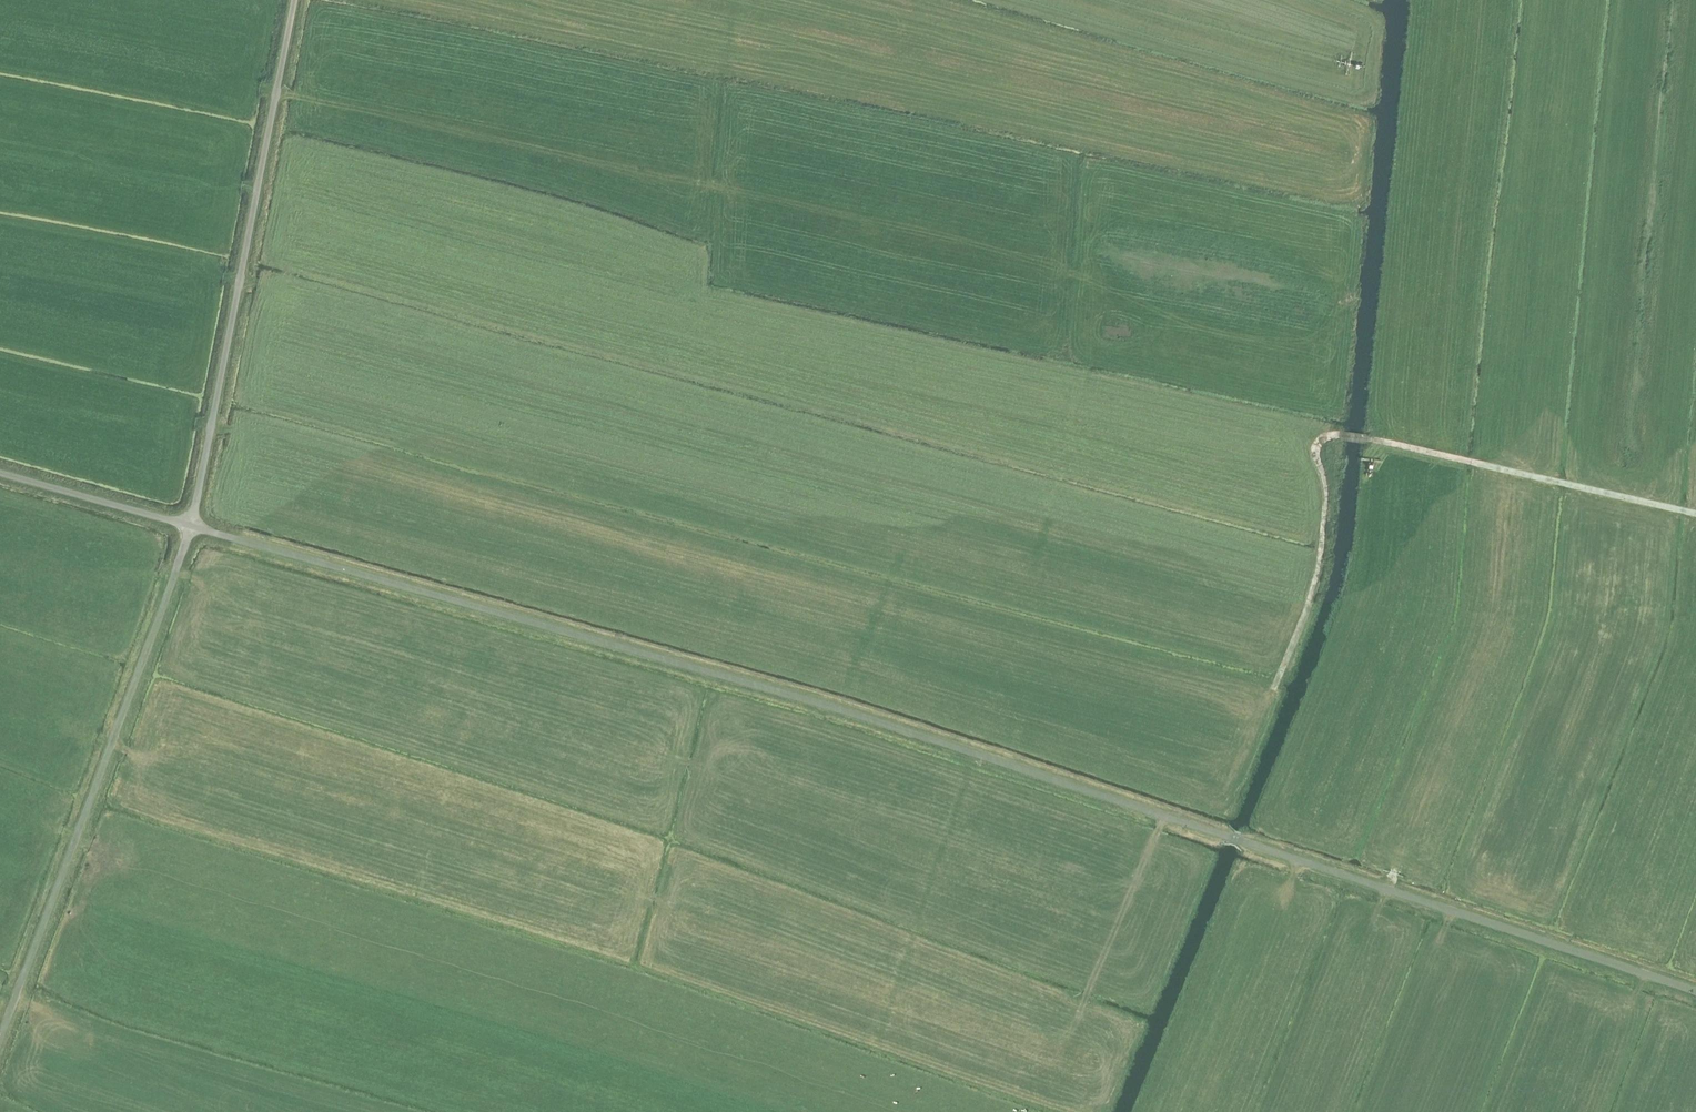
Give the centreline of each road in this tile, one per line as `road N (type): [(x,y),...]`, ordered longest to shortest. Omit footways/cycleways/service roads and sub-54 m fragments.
road 1 (unclassified): [(1330,870),(826,706),(191,527)]
road 2 (track): [(1695,513),(1327,435),(1316,449),(1326,494),(1320,560),(1274,689)]
road 3 (unclassified): [(0,1043),(191,527)]
road 4 (unclassified): [(191,527),(295,0)]
road 5 (unclassified): [(1695,991),(1347,876)]
road 6 (unclassified): [(191,527),(0,474)]

